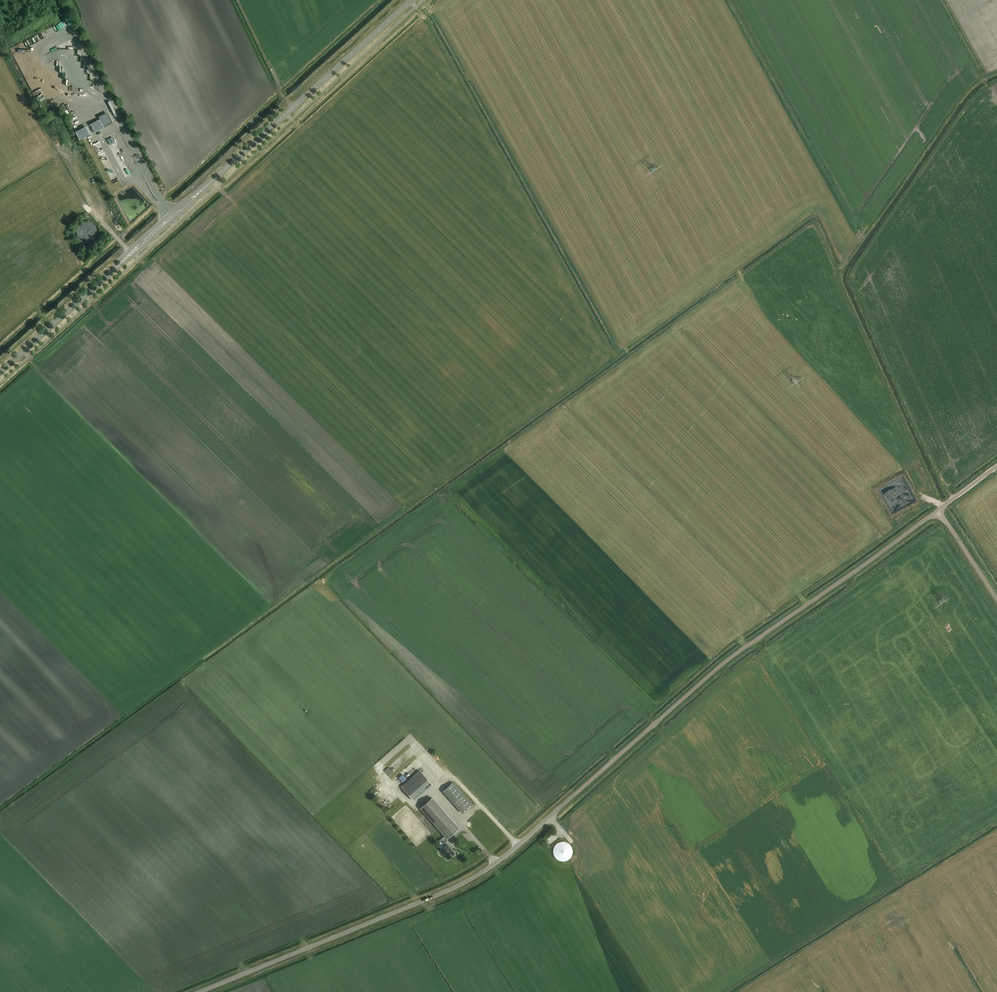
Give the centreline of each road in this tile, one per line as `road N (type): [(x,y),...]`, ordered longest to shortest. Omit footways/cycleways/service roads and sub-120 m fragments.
road 1 (unclassified): [(200,991),(474,878),(719,667),(938,510)]
road 2 (tertiary): [(0,373),(411,0)]

